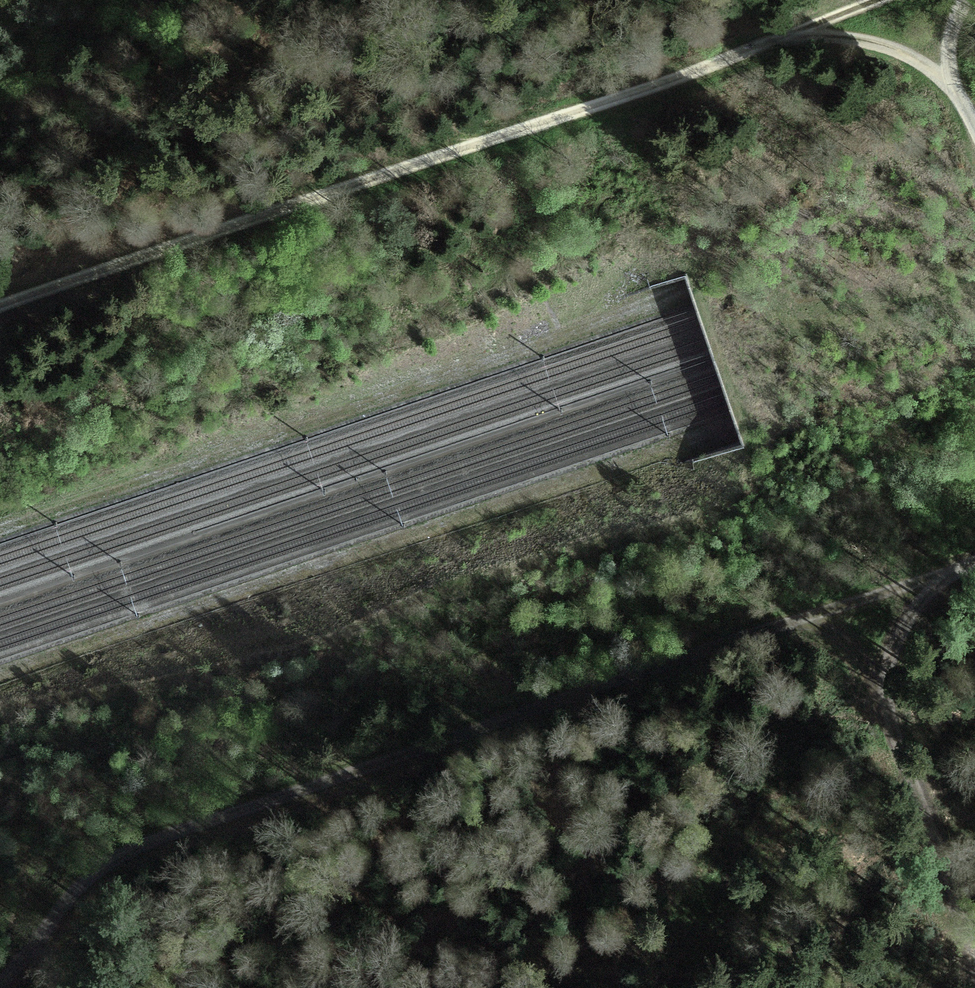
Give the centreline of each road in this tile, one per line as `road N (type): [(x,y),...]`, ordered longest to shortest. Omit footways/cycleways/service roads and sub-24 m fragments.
road 1 (track): [(974,194),(0,531)]
road 2 (track): [(974,344),(0,676)]
road 3 (track): [(0,972),(89,871),(120,850),(338,767),(931,586)]
road 4 (track): [(881,0),(0,306)]
road 5 (track): [(974,565),(931,586),(881,677),(974,986)]
road 6 (track): [(948,86),(871,47),(776,41)]
road 7 (track): [(960,0),(942,30),(948,86),(974,125)]

